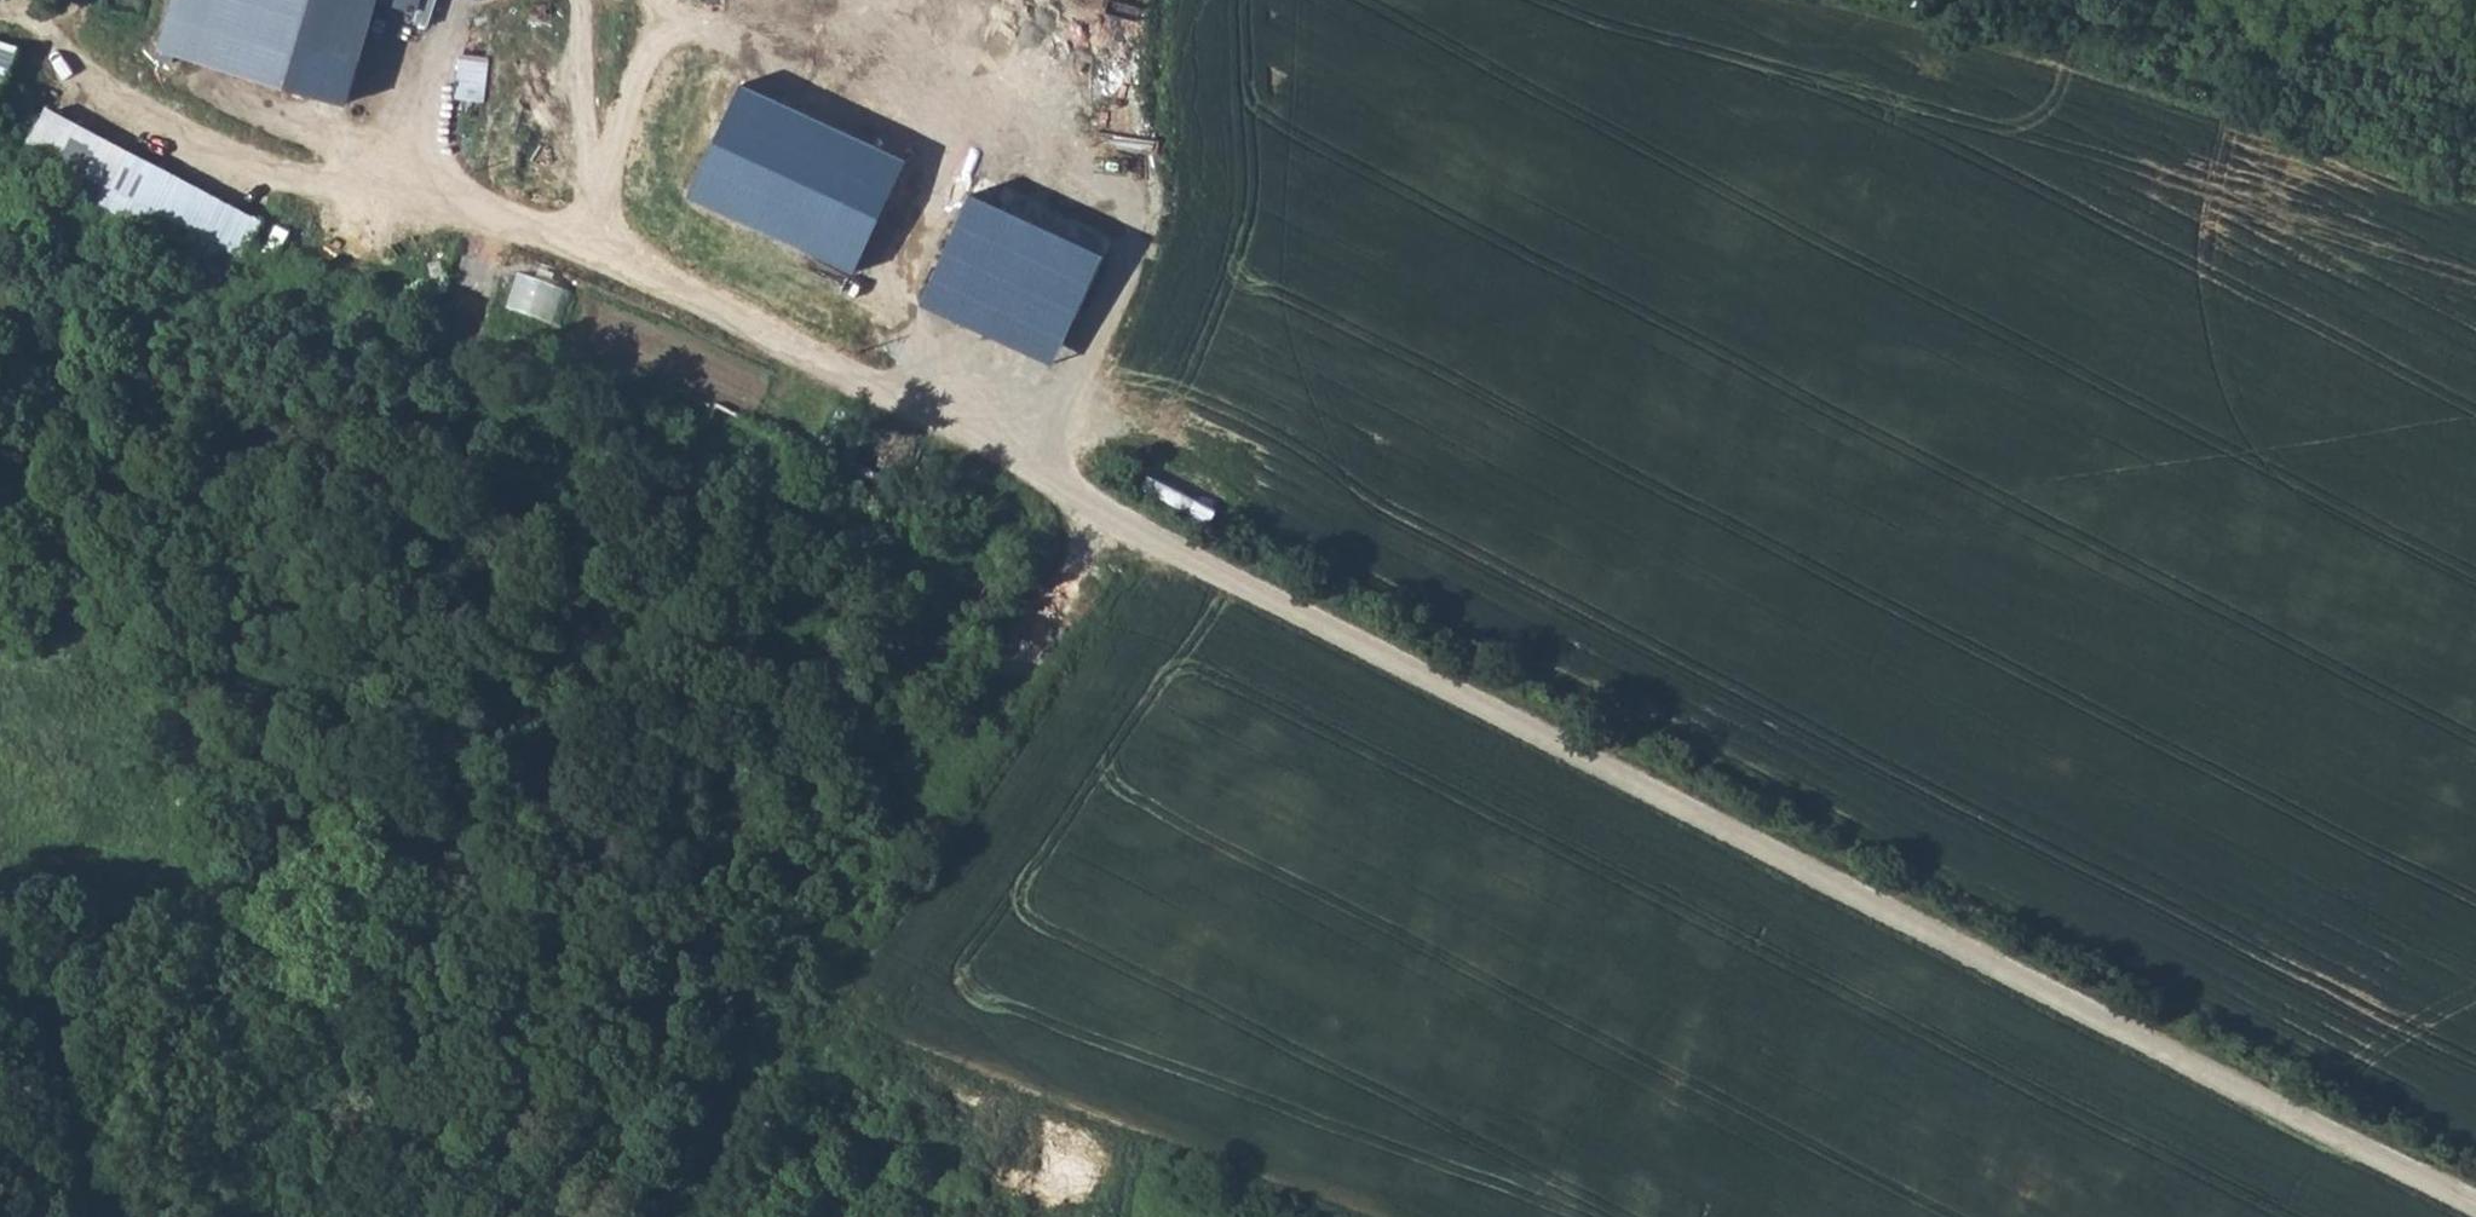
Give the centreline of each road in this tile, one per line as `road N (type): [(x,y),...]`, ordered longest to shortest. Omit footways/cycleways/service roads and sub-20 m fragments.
road 1 (track): [(2475,1202),(2255,1100),(786,350),(366,152)]
road 2 (track): [(592,258),(584,0)]

